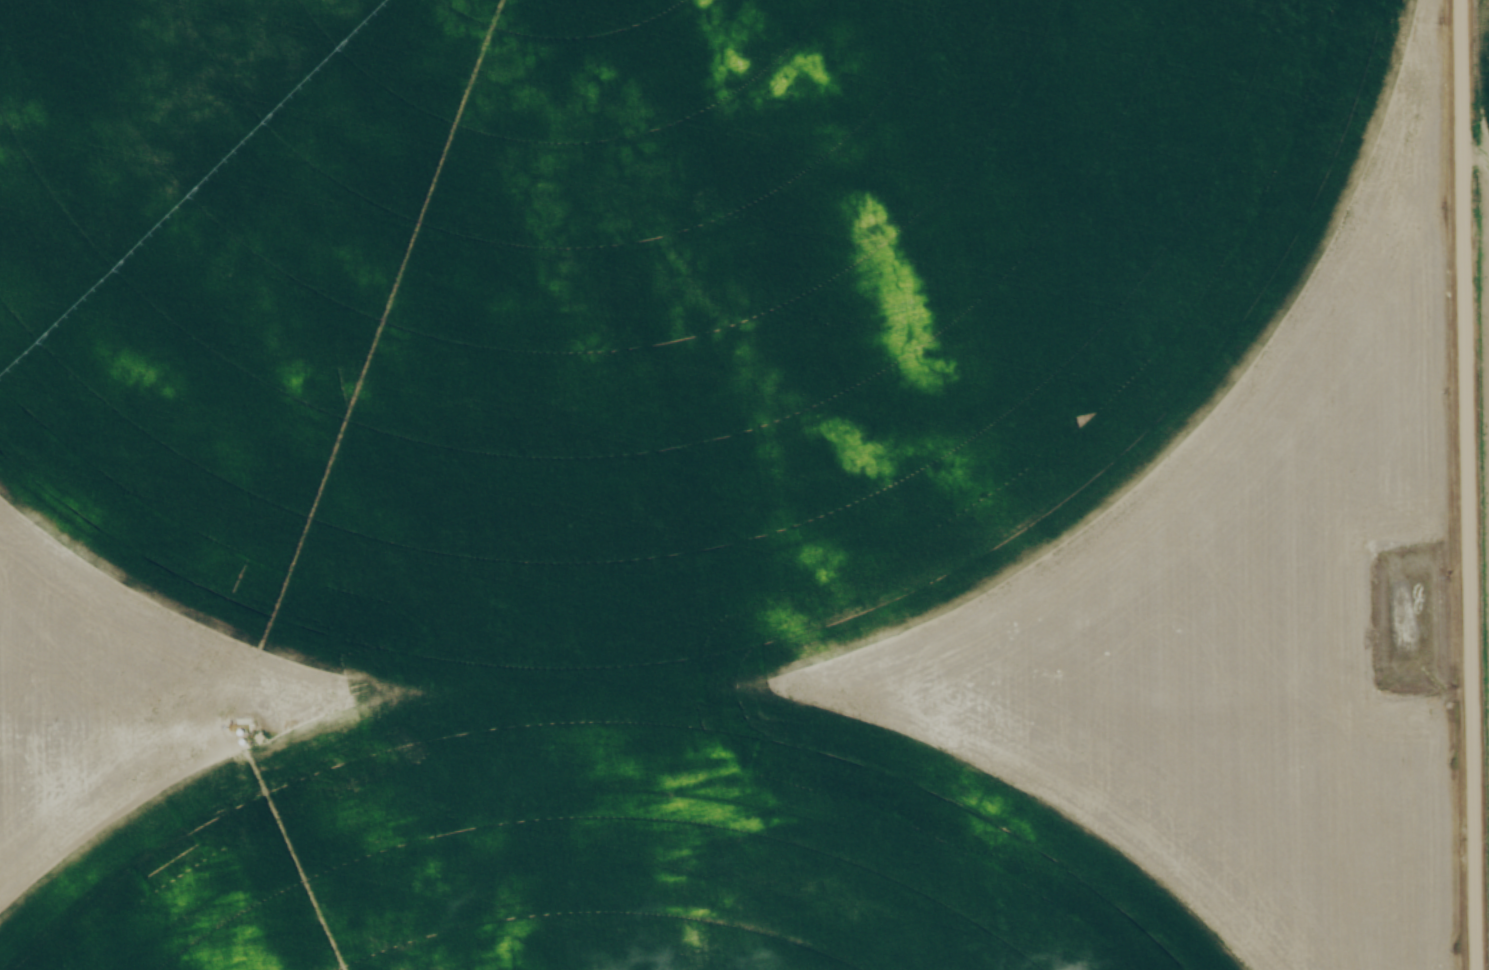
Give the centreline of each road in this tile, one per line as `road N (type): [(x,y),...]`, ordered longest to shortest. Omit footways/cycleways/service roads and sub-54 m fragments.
road 1 (residential): [(1462,0),(1476,969)]

